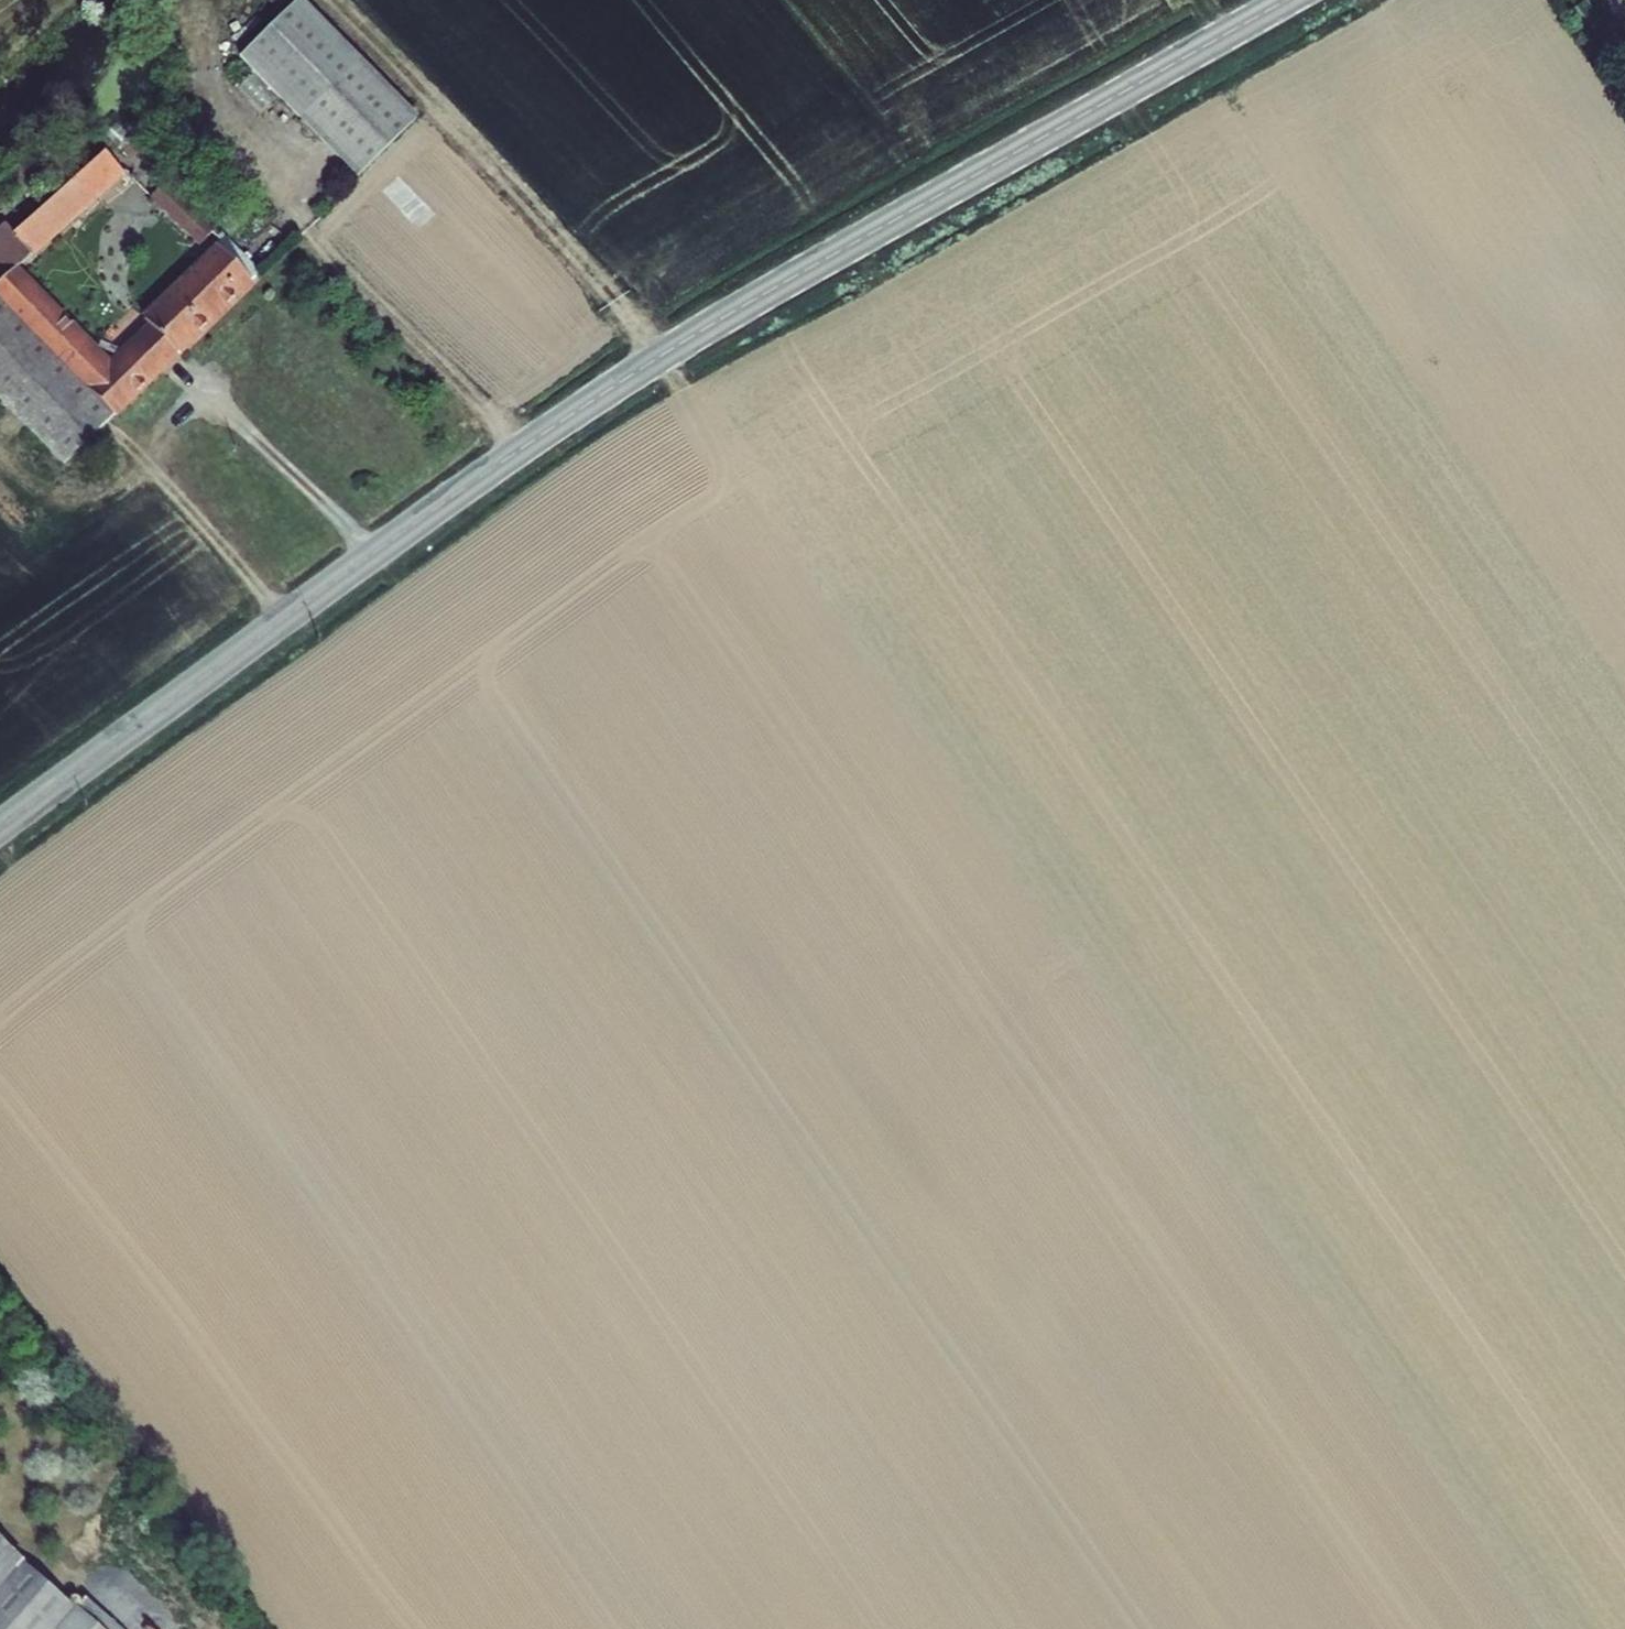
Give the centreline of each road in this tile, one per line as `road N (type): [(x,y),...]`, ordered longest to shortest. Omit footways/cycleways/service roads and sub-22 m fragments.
road 1 (tertiary): [(1287,0),(659,354),(0,844)]

